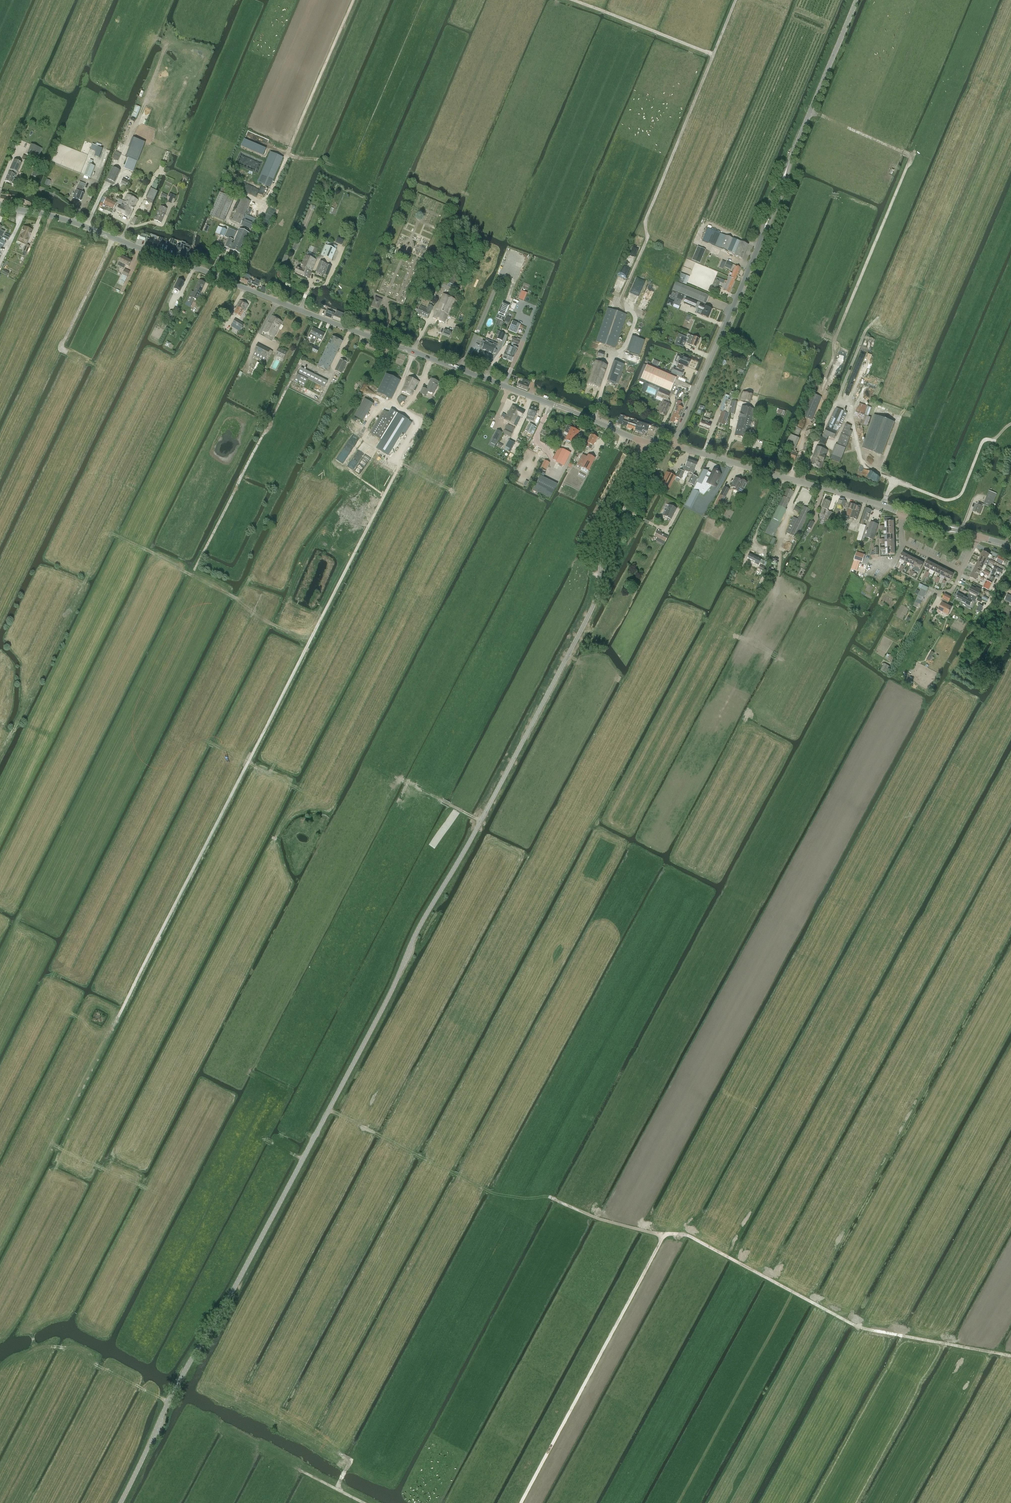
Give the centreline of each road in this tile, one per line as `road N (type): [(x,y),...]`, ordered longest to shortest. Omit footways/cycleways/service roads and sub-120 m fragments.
road 1 (unclassified): [(121,1502),(593,609),(611,513),(645,443)]
road 2 (track): [(124,1010),(450,366)]
road 3 (tertiary): [(0,204),(50,213),(221,275),(645,443)]
road 4 (tertiary): [(673,445),(858,0)]
road 5 (track): [(1010,1357),(851,1325),(687,1235),(590,1215)]
road 6 (track): [(801,483),(808,464),(800,447),(825,400),(837,338),(911,157),(848,128)]
road 7 (track): [(623,298),(644,252),(646,217),(736,0)]
road 8 (track): [(521,1502),(664,1233)]
road 9 (track): [(194,577),(317,317)]
road 10 (tertiary): [(673,445),(905,513)]
road 11 (track): [(855,424),(869,468),(948,500),(965,486),(981,444),(1010,424)]
road 12 (residential): [(978,536),(962,571),(903,543),(905,513)]
road 13 (track): [(950,680),(1010,564)]
road 14 (track): [(53,1347),(169,1403)]

